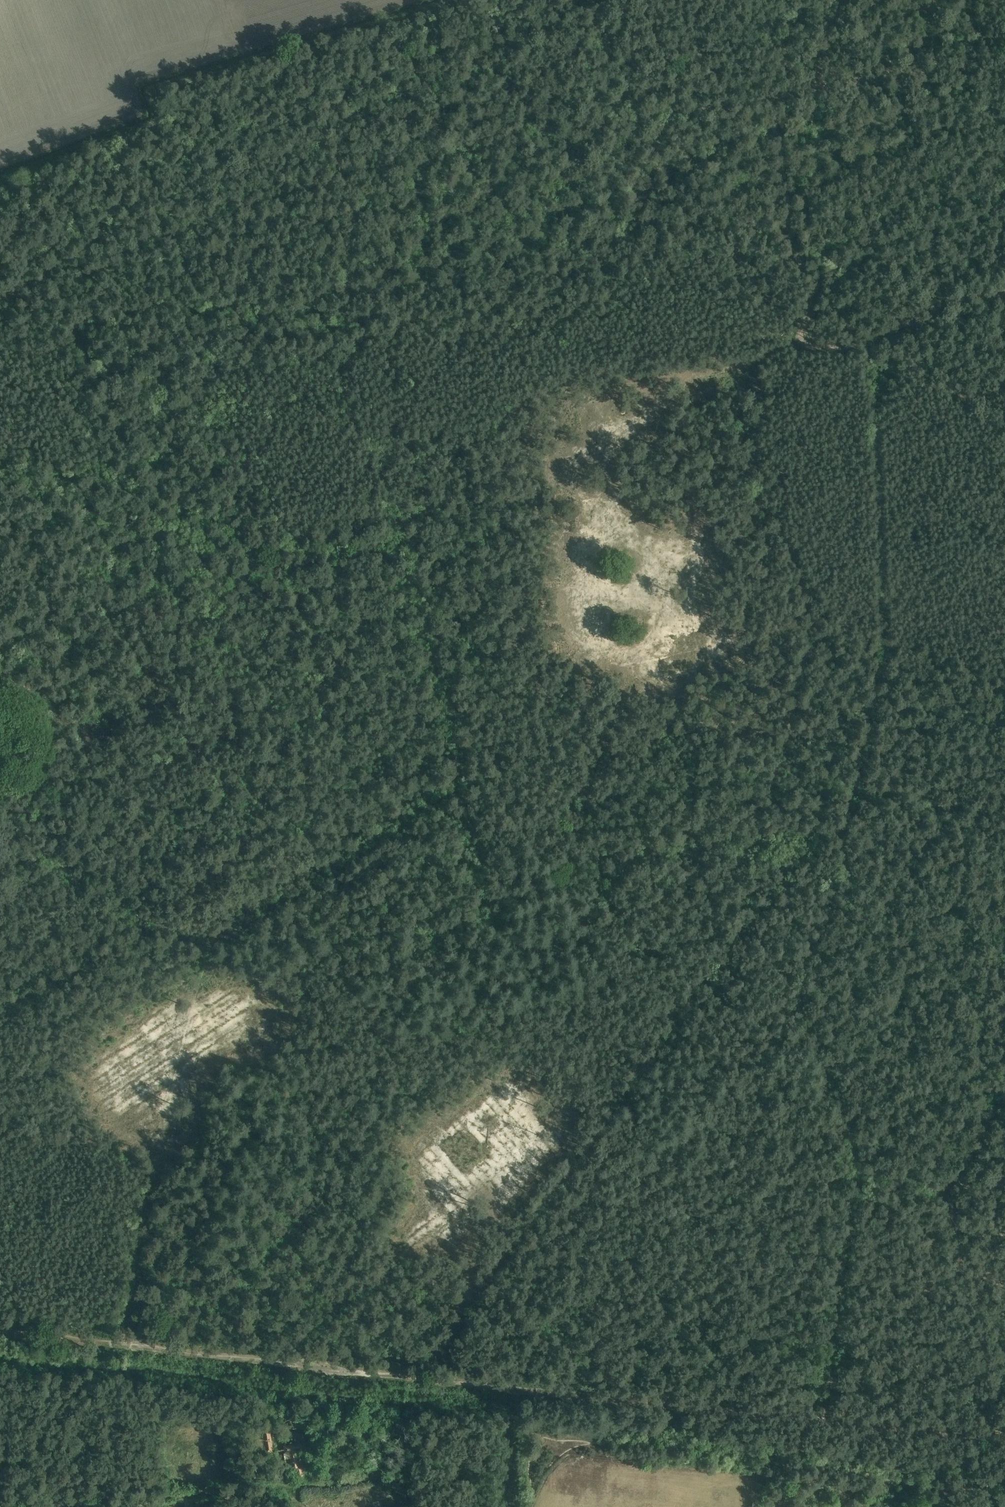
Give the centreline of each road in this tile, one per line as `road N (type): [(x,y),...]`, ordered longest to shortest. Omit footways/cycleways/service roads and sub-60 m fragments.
road 1 (track): [(0,303),(244,201),(327,176),(1004,63)]
road 2 (track): [(512,1383),(529,1506)]

